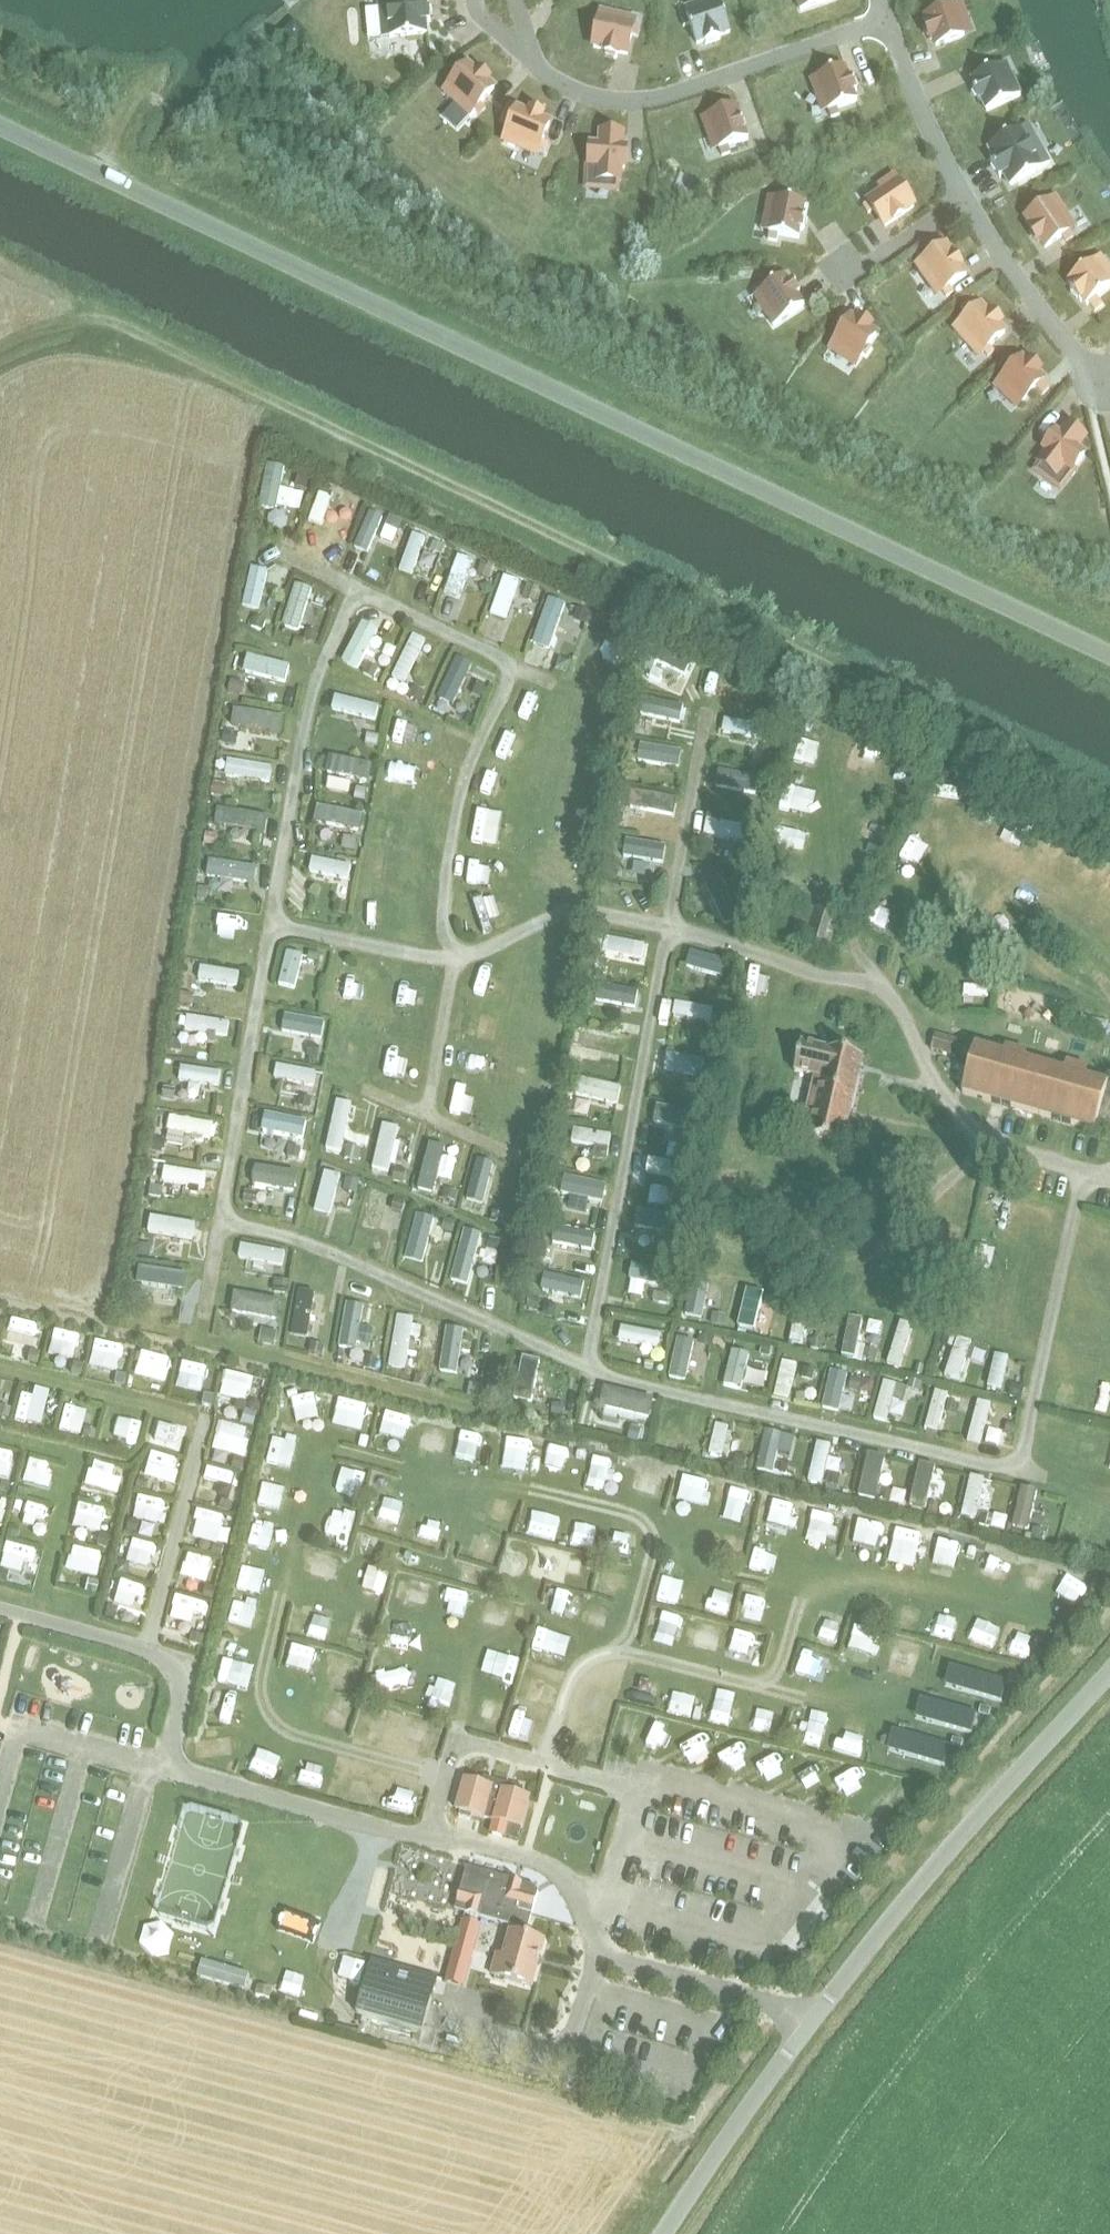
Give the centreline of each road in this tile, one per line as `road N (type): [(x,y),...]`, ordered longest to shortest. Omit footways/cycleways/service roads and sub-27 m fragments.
road 1 (unclassified): [(1109,659),(0,127)]
road 2 (track): [(1109,810),(107,322)]
road 3 (unclassified): [(664,2233),(808,2024),(1109,1670)]
road 4 (track): [(1043,1351),(757,1283)]

